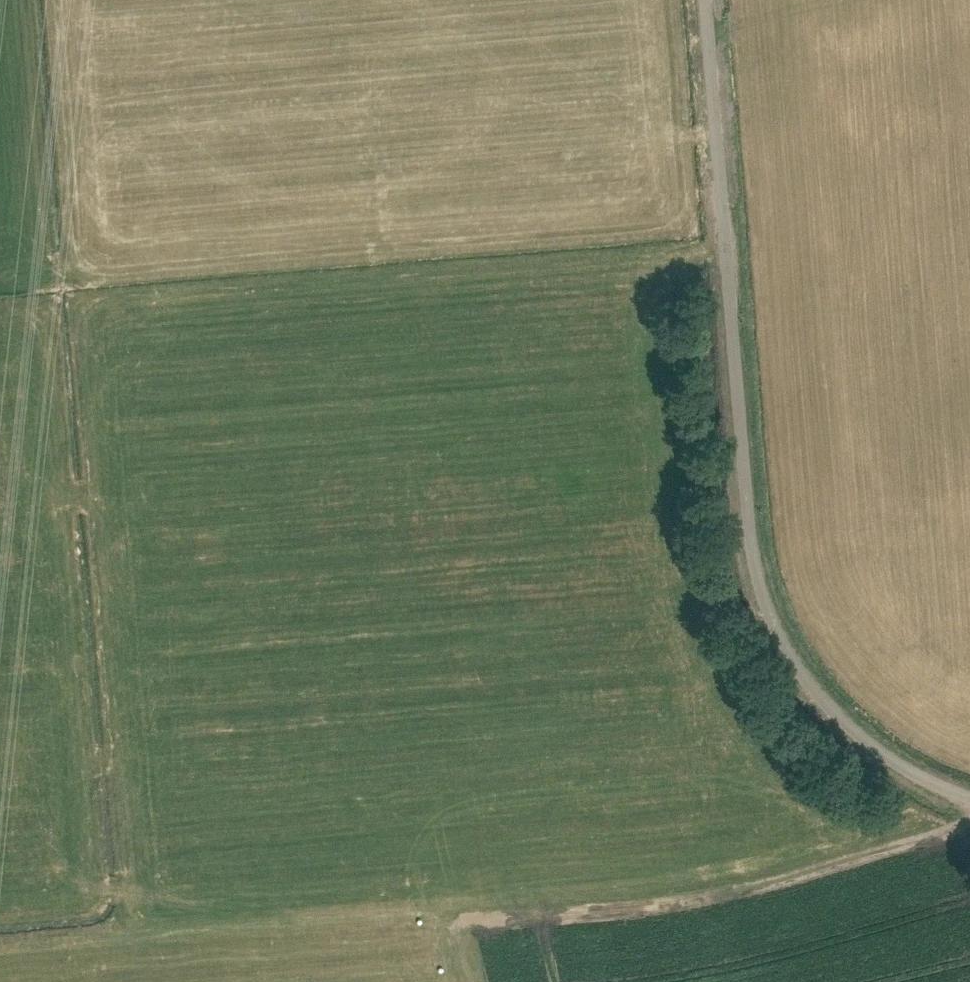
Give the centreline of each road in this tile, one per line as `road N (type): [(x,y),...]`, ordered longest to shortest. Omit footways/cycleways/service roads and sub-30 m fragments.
road 1 (unclassified): [(969,795),(897,763),(852,729),(786,650),(766,604),(751,542),(705,0)]
road 2 (track): [(969,818),(938,834),(711,895),(484,915)]

